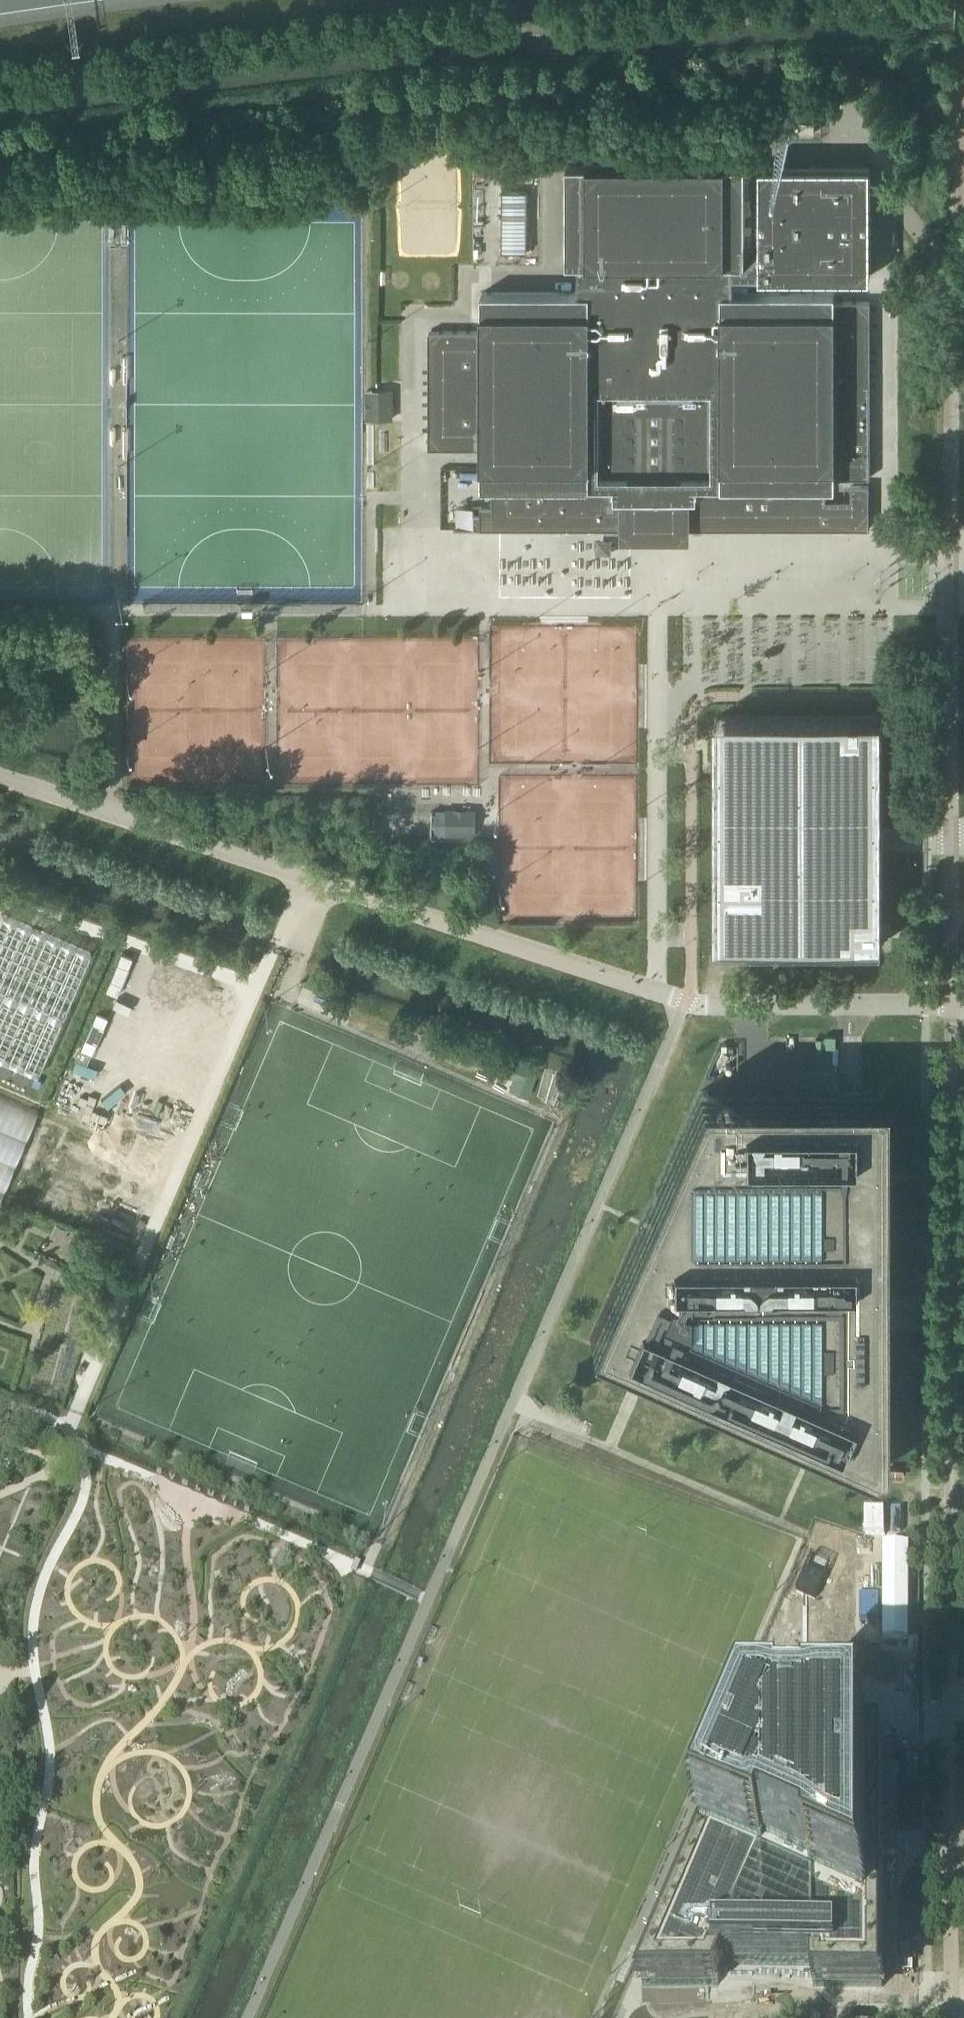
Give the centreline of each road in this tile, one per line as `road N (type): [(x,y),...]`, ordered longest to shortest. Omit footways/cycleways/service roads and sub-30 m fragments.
road 1 (unclassified): [(963,1006),(695,1006),(0,777)]

